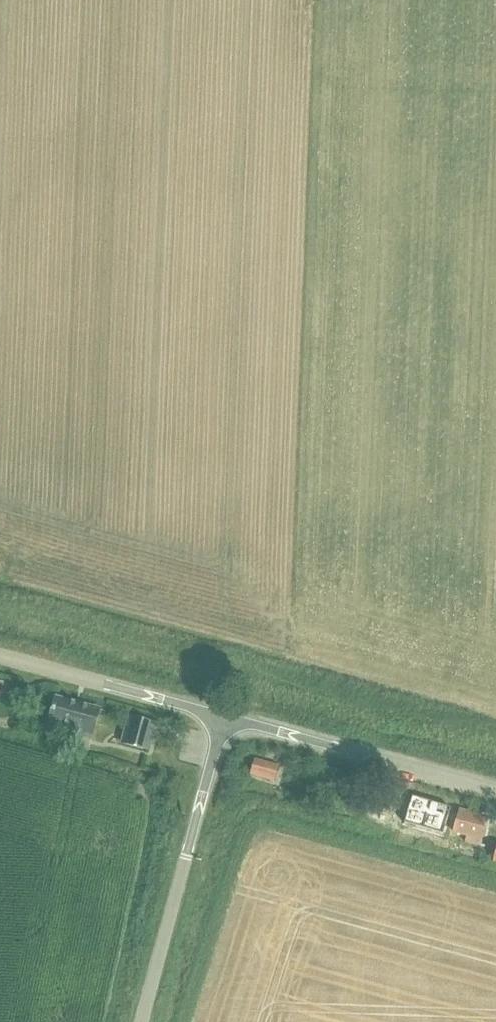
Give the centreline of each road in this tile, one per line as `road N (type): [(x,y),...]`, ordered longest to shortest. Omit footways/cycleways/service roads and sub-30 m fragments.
road 1 (unclassified): [(141,1021),(225,718)]
road 2 (unclassified): [(495,792),(225,718)]
road 3 (unclassified): [(225,718),(0,656)]

